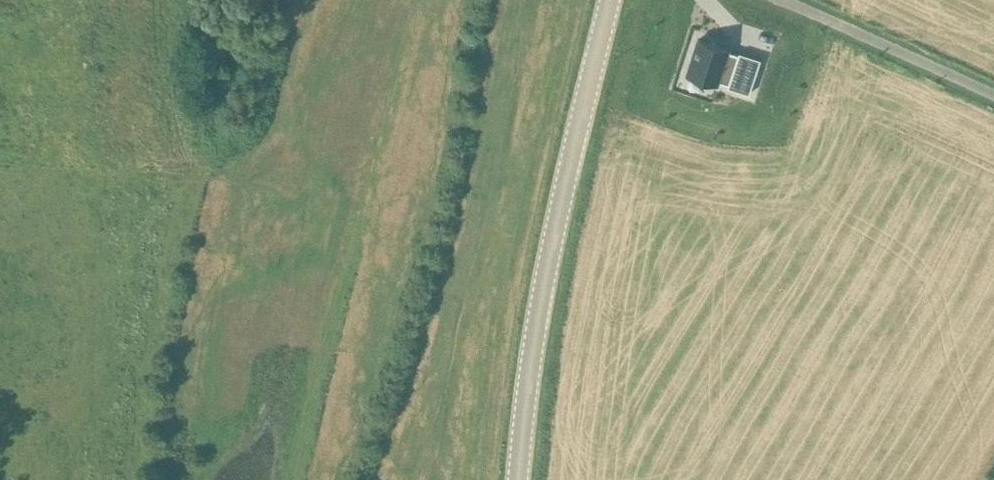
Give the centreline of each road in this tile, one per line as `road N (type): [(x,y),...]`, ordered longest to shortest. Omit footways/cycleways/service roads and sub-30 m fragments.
road 1 (unclassified): [(610,0),(539,305),(519,479)]

